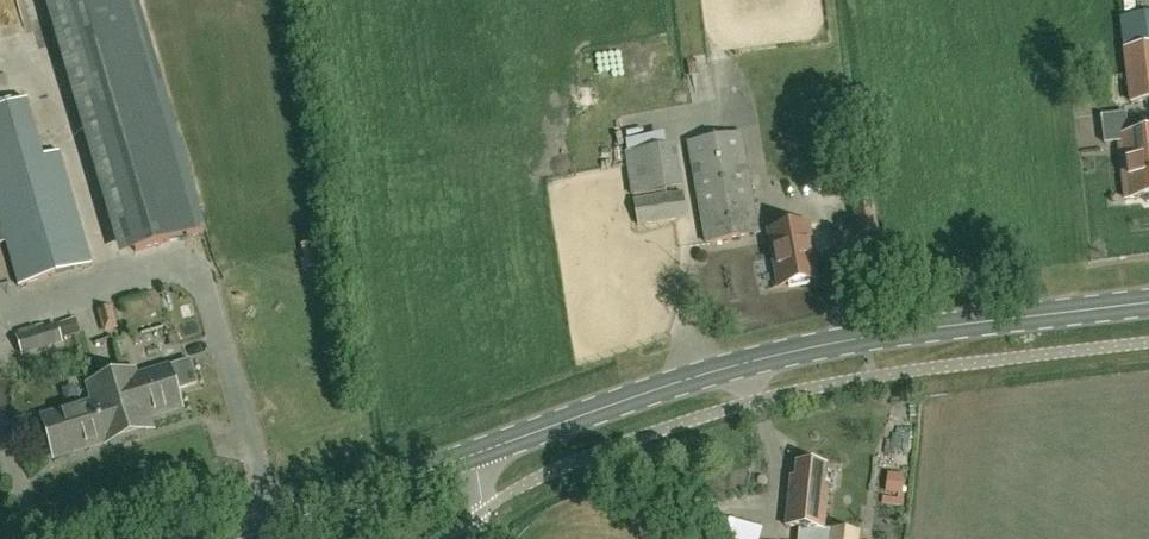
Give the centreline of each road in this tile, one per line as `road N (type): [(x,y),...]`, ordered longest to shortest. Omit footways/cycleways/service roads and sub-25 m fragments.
road 1 (secondary): [(494,445),(613,399),(821,345),(1148,307)]
road 2 (secondary): [(230,538),(494,445)]

